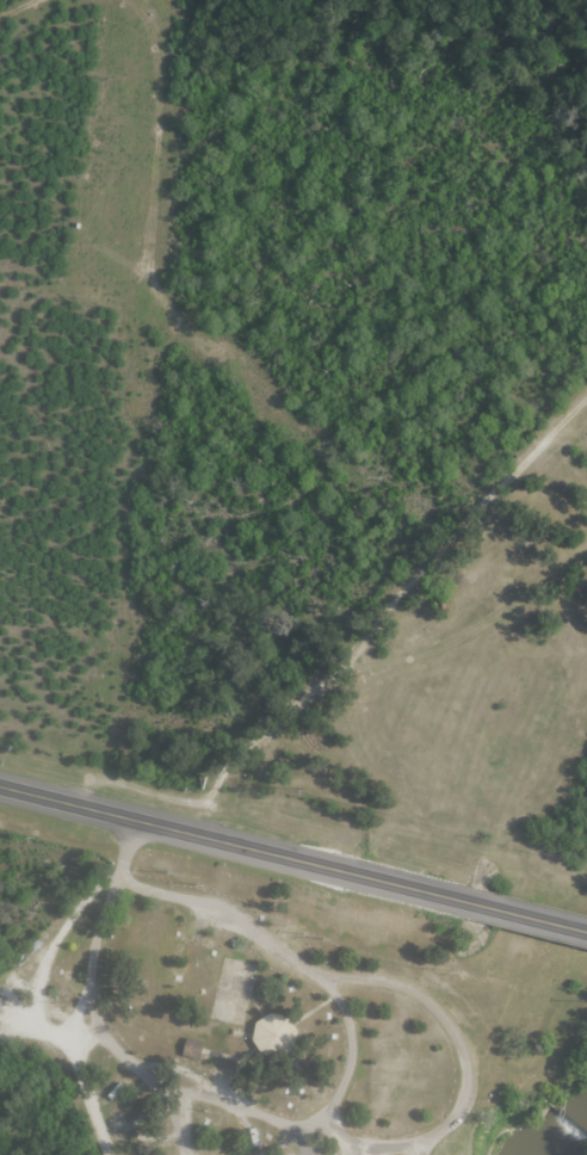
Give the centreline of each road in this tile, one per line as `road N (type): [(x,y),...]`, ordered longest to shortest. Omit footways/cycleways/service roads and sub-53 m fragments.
road 1 (track): [(586,559),(472,632),(408,657),(353,667),(364,636),(412,579),(586,401)]
road 2 (primary): [(0,783),(471,900)]
road 3 (track): [(43,793),(49,779),(68,772),(204,802),(253,734),(319,682),(353,667)]

